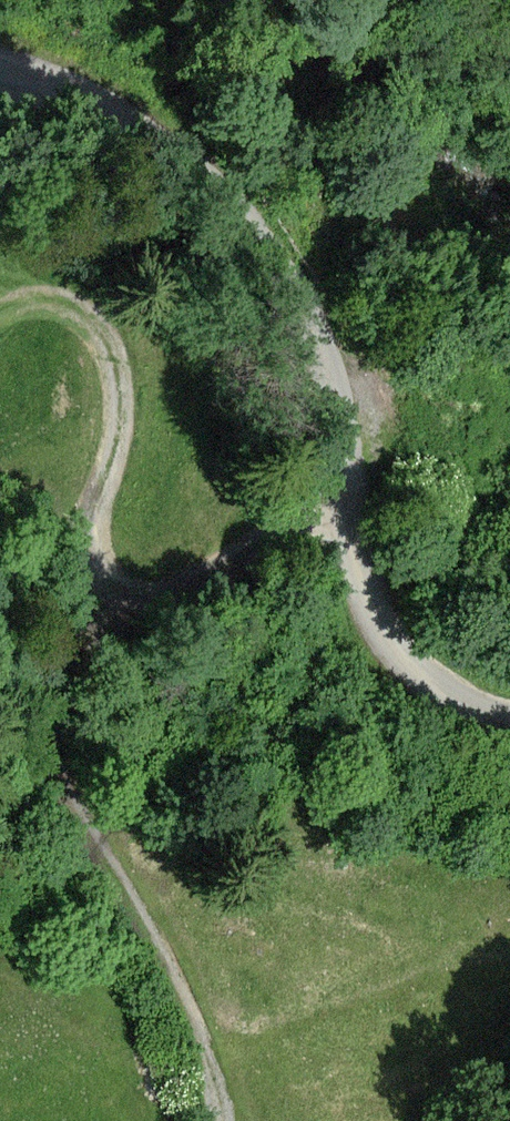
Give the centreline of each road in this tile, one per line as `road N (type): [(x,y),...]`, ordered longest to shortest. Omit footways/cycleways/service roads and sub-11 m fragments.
road 1 (unclassified): [(509,706),(437,694),(363,584),(340,399),(260,240),(188,164),(92,98),(0,75)]
road 2 (track): [(355,522),(179,617),(96,679),(77,737),(88,821),(225,1096),(224,1120)]
road 3 (track): [(0,311),(75,294),(121,319),(120,426),(96,496),(92,538),(117,592),(179,617)]

